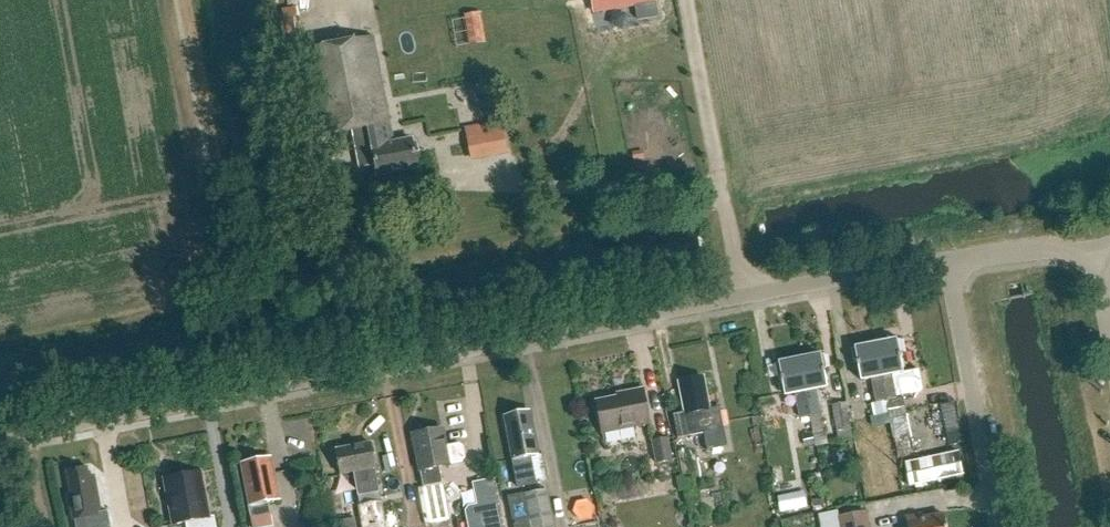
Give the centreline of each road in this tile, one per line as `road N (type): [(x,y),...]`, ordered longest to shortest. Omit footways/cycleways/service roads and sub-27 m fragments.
road 1 (unclassified): [(949,263),(892,267),(190,403)]
road 2 (residential): [(949,263),(998,526)]
road 3 (unclassified): [(0,439),(190,403)]
road 4 (unclassified): [(949,263),(1034,249),(1099,252)]

